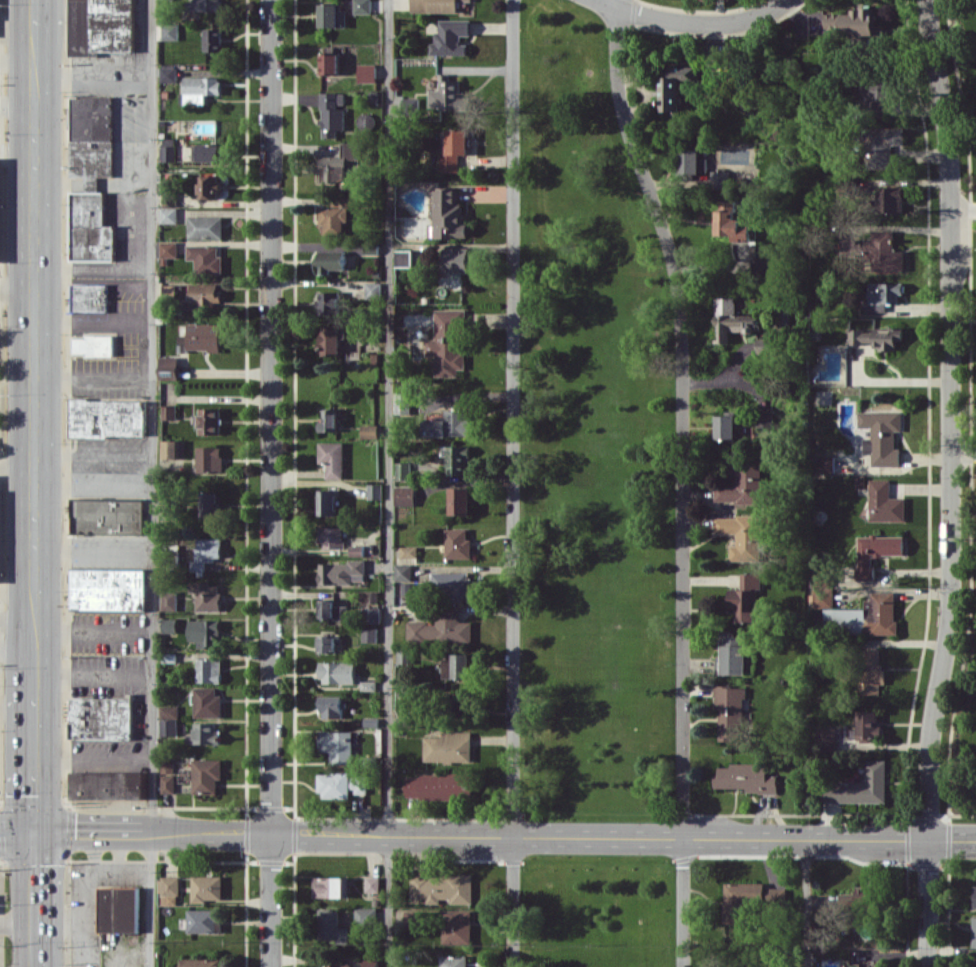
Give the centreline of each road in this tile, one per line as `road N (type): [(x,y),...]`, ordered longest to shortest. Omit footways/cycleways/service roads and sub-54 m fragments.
road 1 (residential): [(683,966),(681,299),(617,82),(619,0)]
road 2 (residential): [(511,0),(513,966)]
road 3 (residential): [(271,0),(271,966)]
road 4 (tertiary): [(36,832),(928,839)]
road 5 (residential): [(928,0),(950,151),(950,453),(949,590),(928,839)]
road 6 (primary): [(36,171),(35,529)]
road 7 (residential): [(601,0),(676,22),(730,23),(788,0)]
road 8 (primary): [(35,674),(36,832)]
road 9 (primary): [(36,30),(36,171)]
road 10 (primary): [(36,832),(35,966)]
road 11 (residential): [(928,839),(928,966)]

